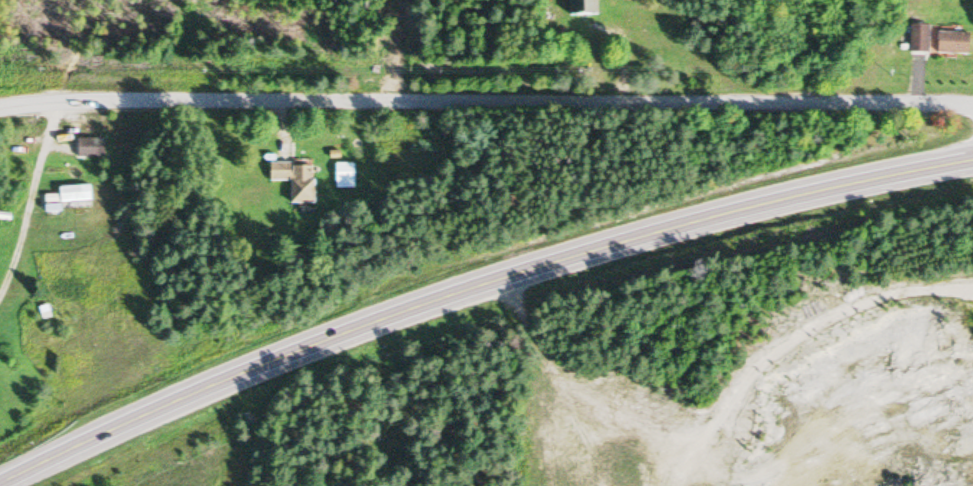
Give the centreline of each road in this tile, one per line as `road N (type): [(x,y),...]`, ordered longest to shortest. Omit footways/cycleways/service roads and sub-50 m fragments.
road 1 (primary): [(0,484),(170,404),(435,298),(736,209),(972,155)]
road 2 (residential): [(0,104),(972,102)]

